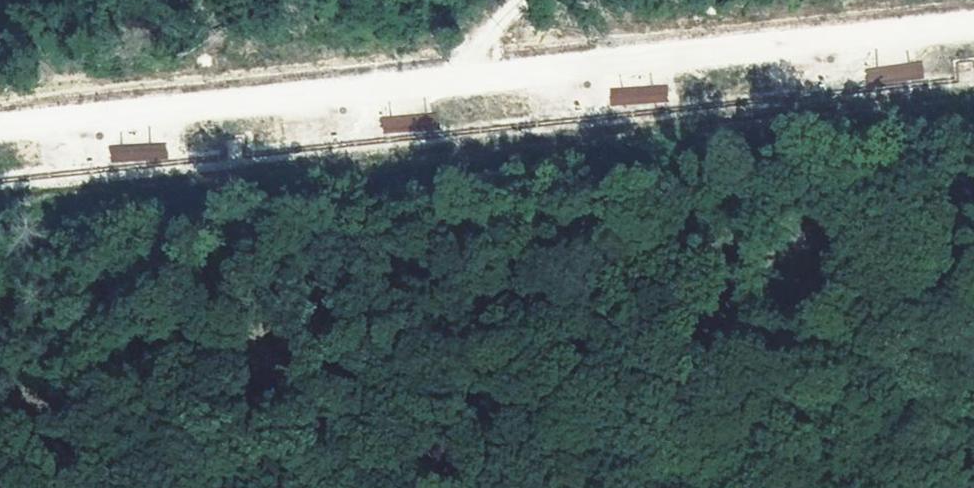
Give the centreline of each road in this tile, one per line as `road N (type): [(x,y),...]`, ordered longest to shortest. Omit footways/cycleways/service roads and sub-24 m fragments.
road 1 (track): [(0,135),(436,84),(520,0)]
road 2 (track): [(436,84),(973,29)]

